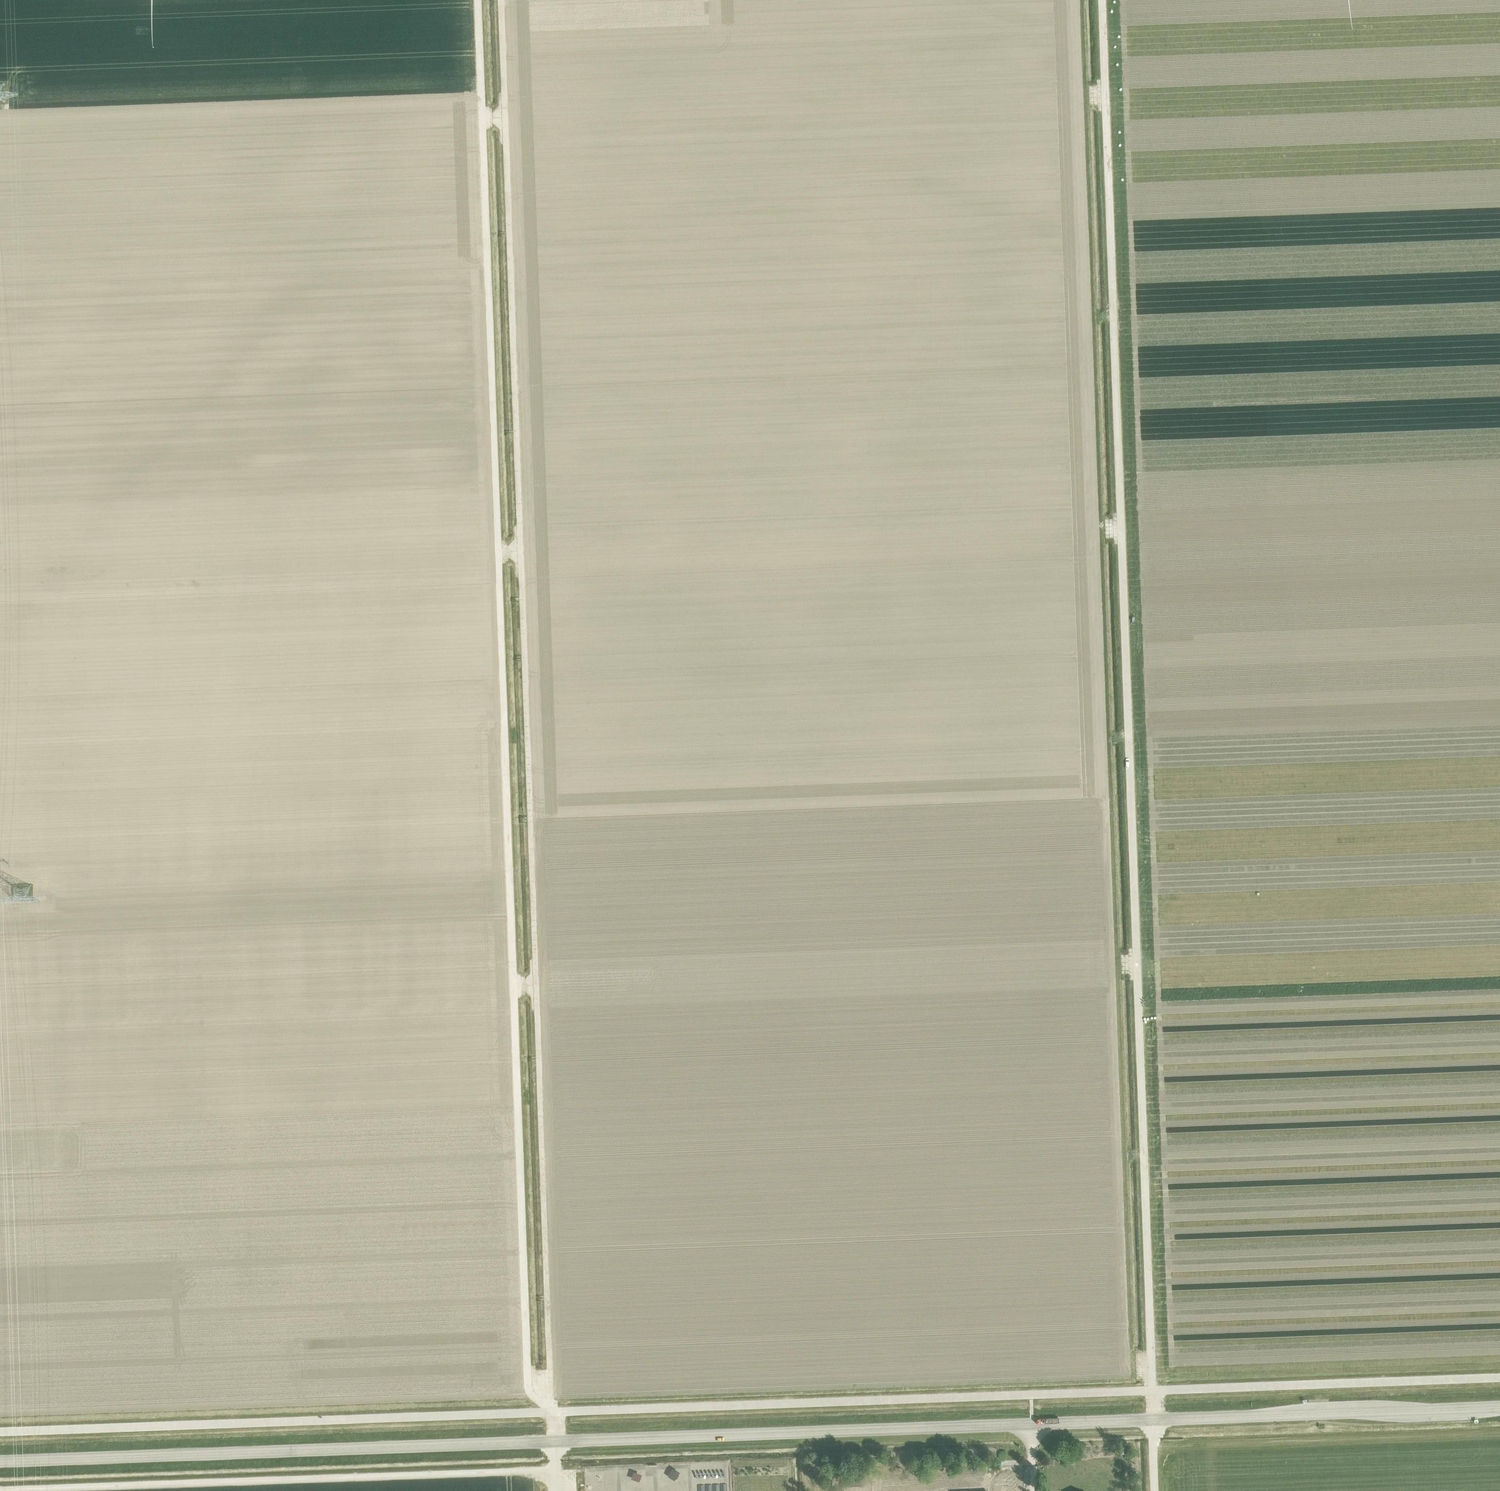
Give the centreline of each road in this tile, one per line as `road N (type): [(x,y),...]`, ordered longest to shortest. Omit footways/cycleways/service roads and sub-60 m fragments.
road 1 (tertiary): [(0,1462),(1499,1408)]

